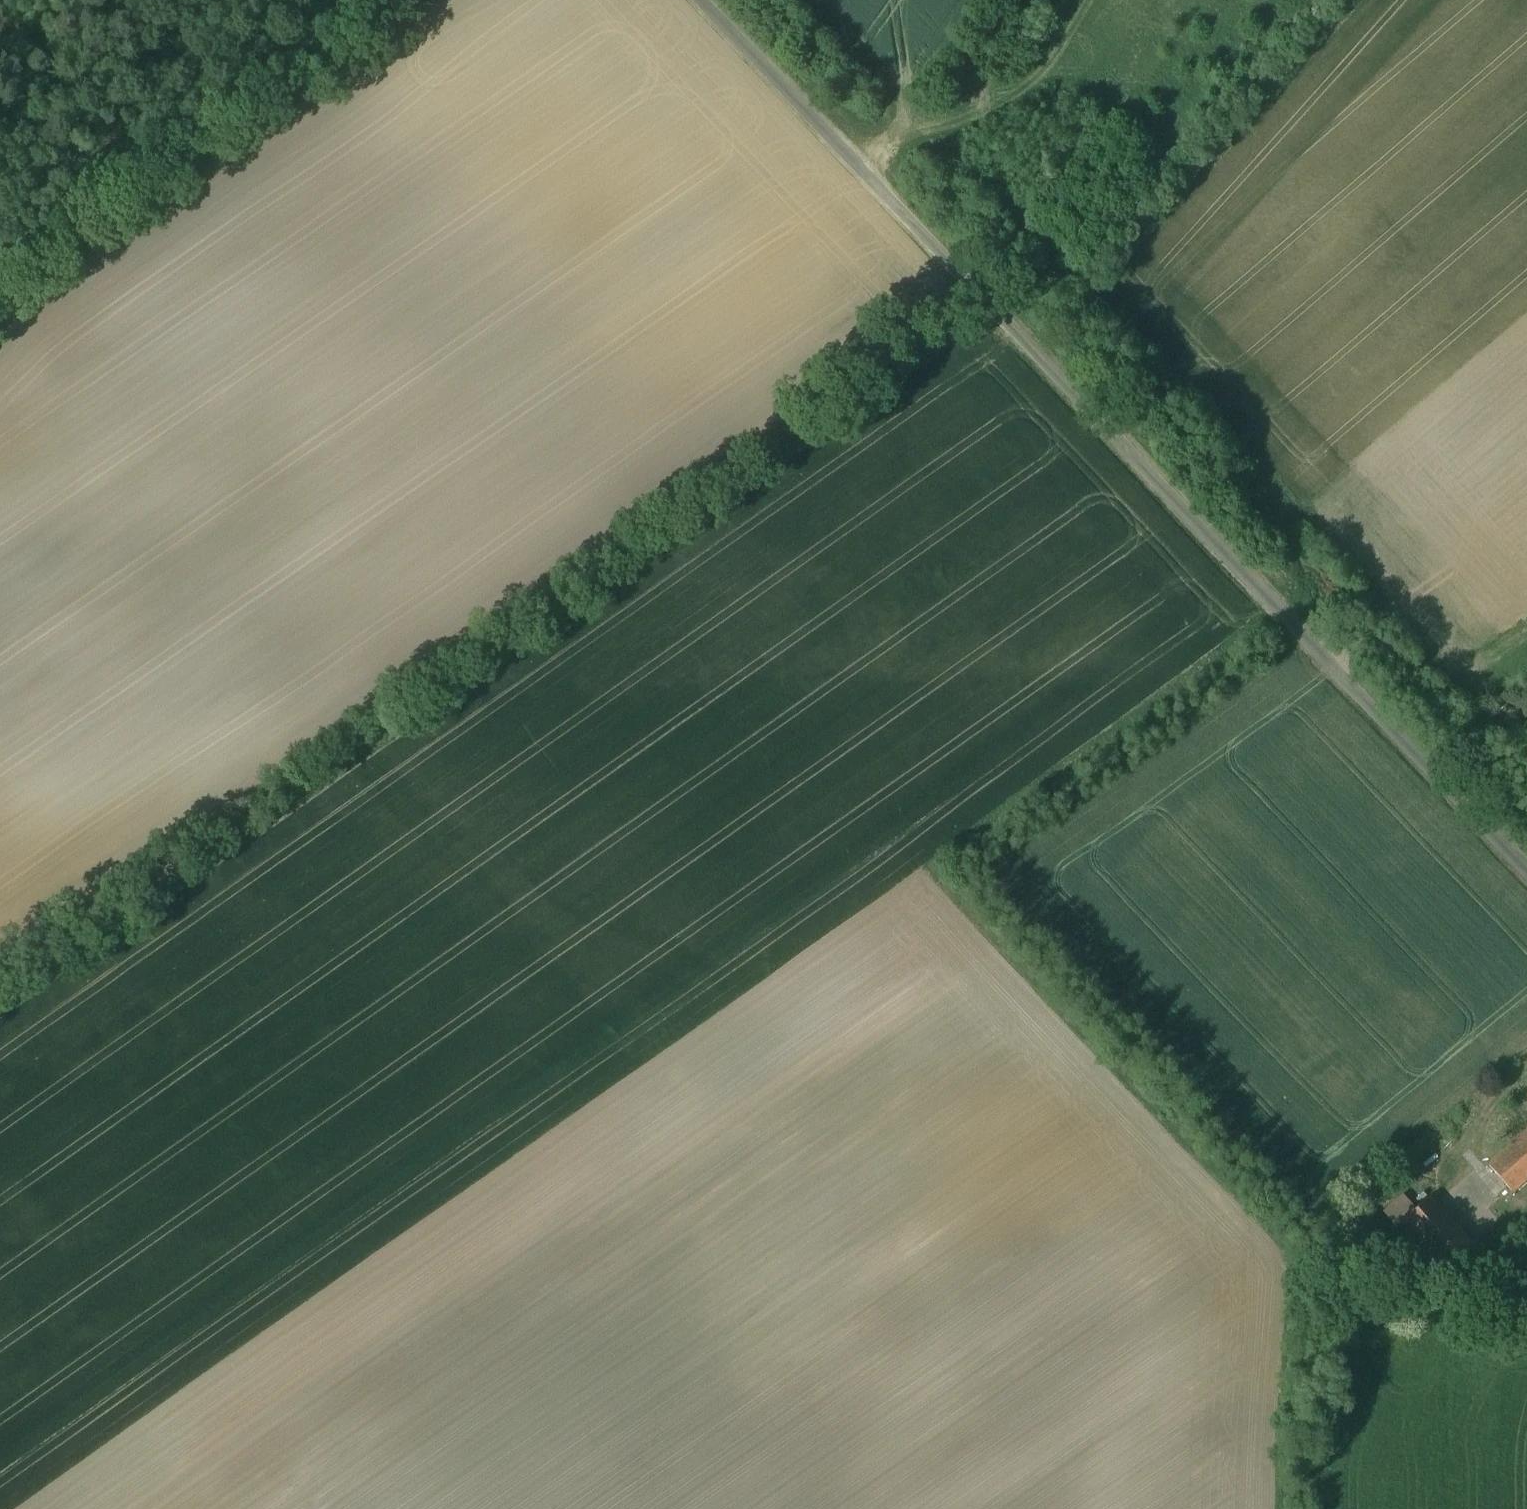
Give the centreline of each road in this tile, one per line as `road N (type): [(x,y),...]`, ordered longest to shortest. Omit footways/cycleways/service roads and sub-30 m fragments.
road 1 (unclassified): [(676,0),(1084,431),(1526,919)]

